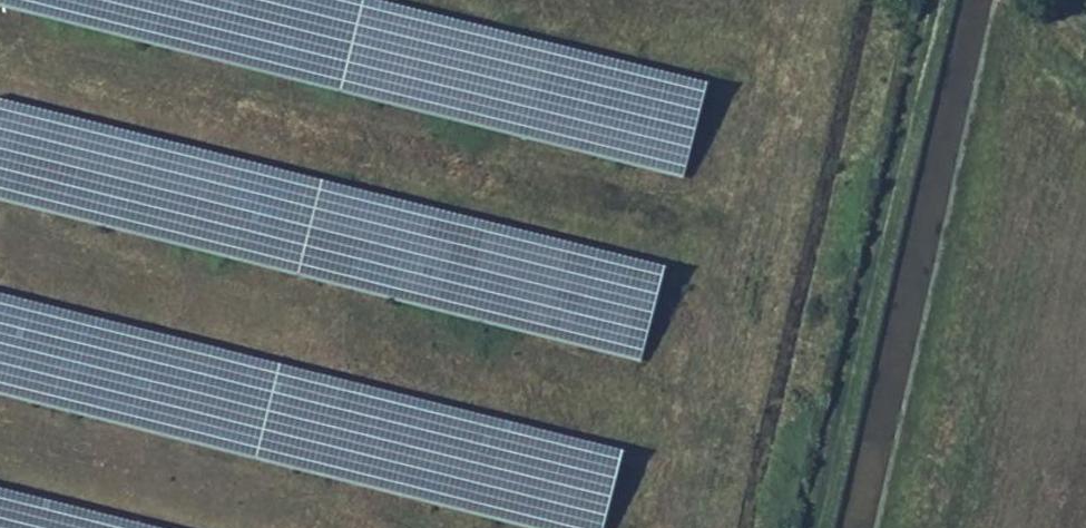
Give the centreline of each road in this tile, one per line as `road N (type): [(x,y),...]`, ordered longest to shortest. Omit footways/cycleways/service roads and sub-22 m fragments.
road 1 (track): [(943,0),(818,527)]

